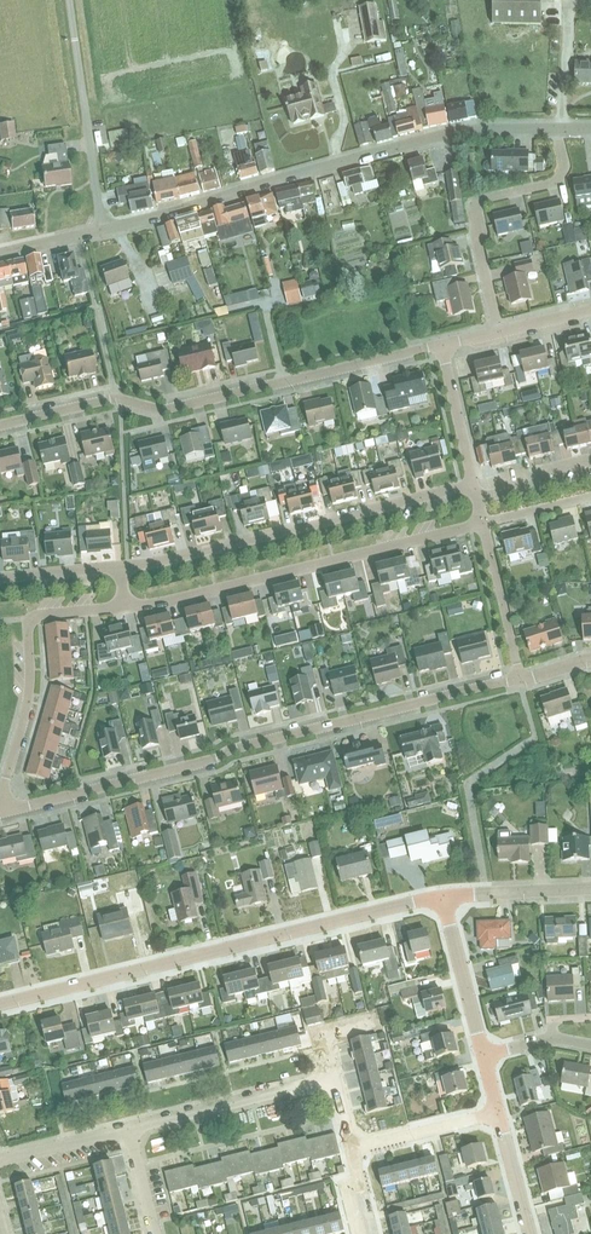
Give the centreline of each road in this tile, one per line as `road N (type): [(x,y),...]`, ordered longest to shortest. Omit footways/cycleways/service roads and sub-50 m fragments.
road 1 (residential): [(8,811),(522,681)]
road 2 (tertiary): [(105,230),(451,133),(558,129)]
road 3 (residential): [(0,1006),(444,897)]
road 4 (residential): [(126,606),(482,524)]
road 5 (residential): [(475,487),(120,568)]
road 6 (residential): [(115,398),(171,409),(442,346)]
road 7 (residential): [(8,811),(4,793),(30,690),(29,621),(126,606)]
road 8 (residential): [(500,332),(478,244),(480,205),(552,185),(566,163),(558,129)]
road 9 (residential): [(129,1131),(333,1079)]
road 10 (residential): [(105,230),(75,39)]
road 11 (residential): [(483,1055),(444,897)]
road 12 (residential): [(522,681),(482,524)]
road 13 (residential): [(351,1151),(498,1113)]
road 14 (residential): [(444,897),(590,888)]
road 15 (residential): [(475,487),(442,346)]
road 16 (residential): [(0,1161),(129,1131)]
road 17 (residential): [(529,1233),(498,1113)]
road 18 (residential): [(477,499),(532,487),(549,469),(590,459)]
road 19 (residential): [(120,568),(0,578)]

